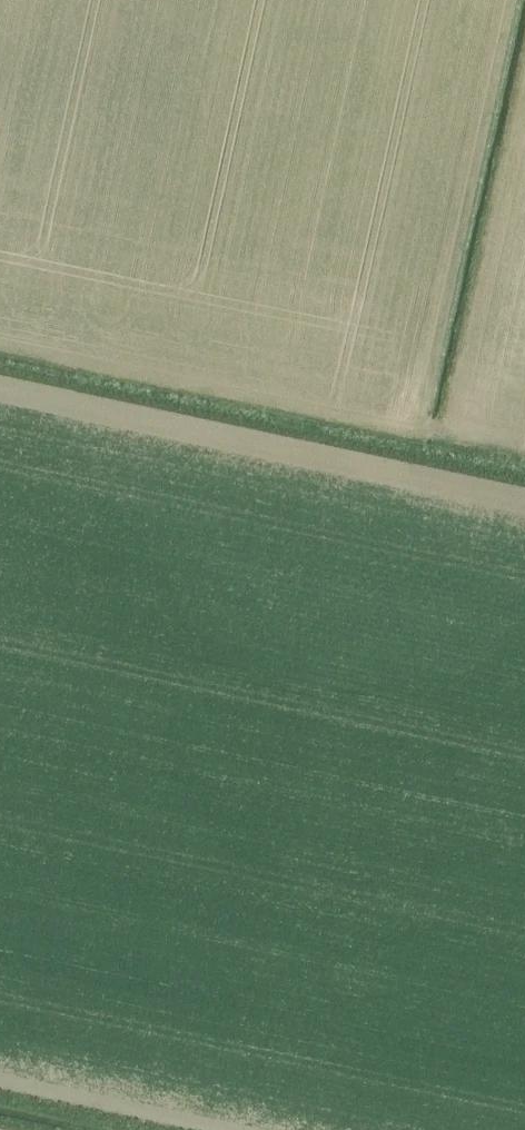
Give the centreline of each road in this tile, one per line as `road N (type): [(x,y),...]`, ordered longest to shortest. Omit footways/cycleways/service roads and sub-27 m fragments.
road 1 (track): [(524,454),(0,343)]

